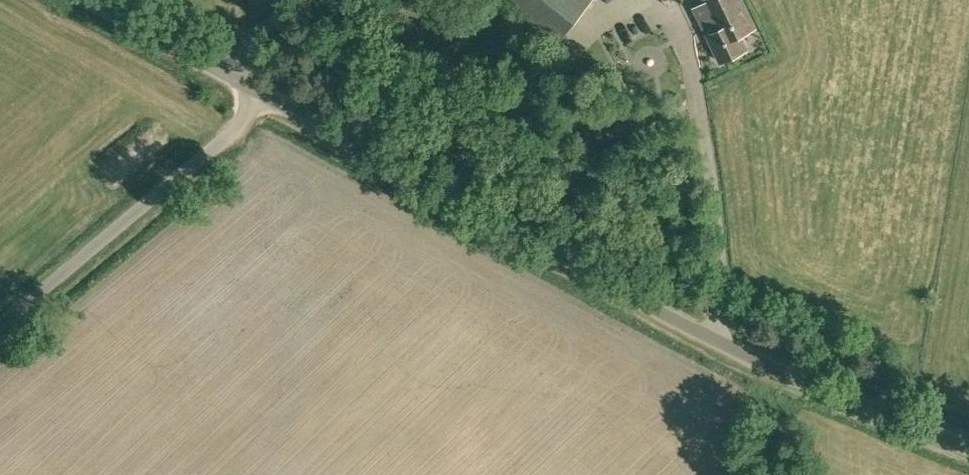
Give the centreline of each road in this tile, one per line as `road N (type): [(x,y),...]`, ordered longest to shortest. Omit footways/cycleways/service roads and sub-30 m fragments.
road 1 (unclassified): [(968,445),(837,393),(272,92)]
road 2 (unclassified): [(0,322),(272,92)]
road 3 (unclassified): [(272,92),(102,0)]
road 4 (track): [(749,347),(768,474)]

